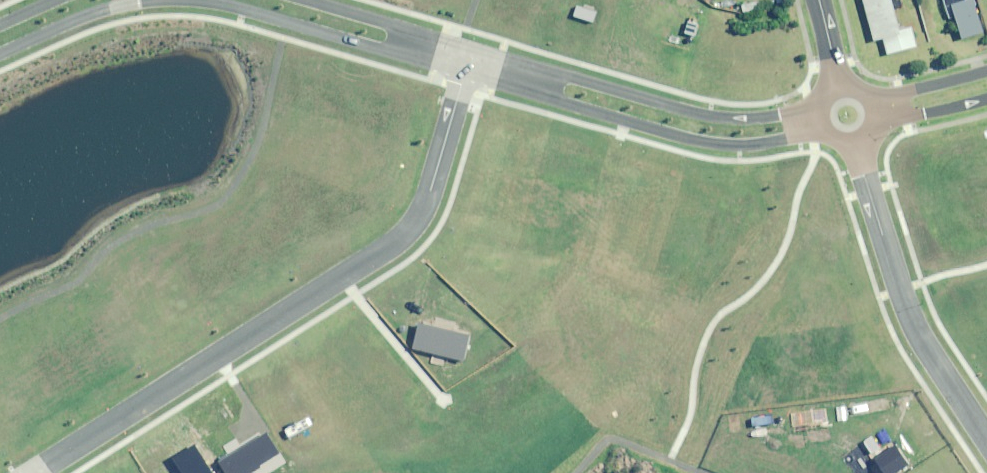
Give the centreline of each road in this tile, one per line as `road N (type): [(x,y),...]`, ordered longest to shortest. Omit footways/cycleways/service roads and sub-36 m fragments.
road 1 (residential): [(467,61),(415,233),(37,472)]
road 2 (residential): [(813,124),(745,131),(665,121),(467,61)]
road 3 (residential): [(856,144),(904,323),(986,438)]
road 4 (residential): [(467,61),(263,0)]

